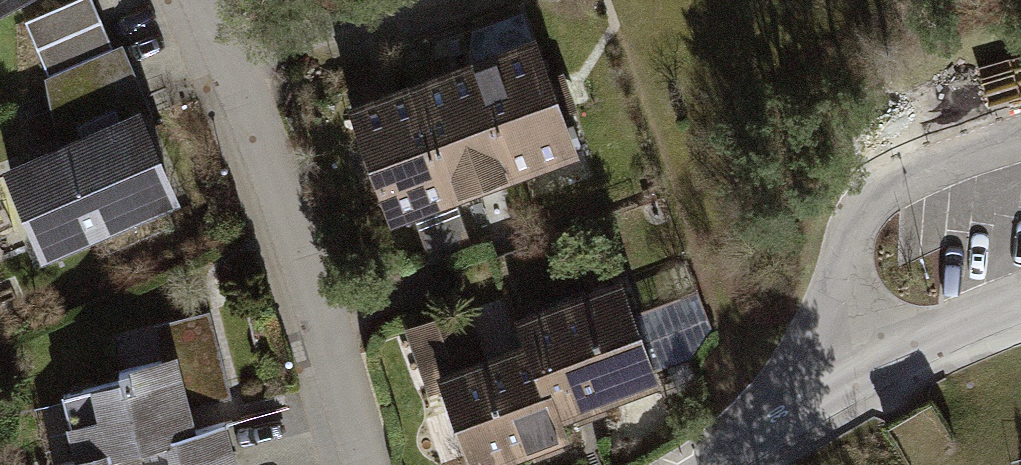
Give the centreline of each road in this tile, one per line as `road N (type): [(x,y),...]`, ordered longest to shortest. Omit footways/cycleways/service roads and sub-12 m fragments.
road 1 (residential): [(368,464),(314,291),(203,0)]
road 2 (residential): [(702,464),(807,399)]

